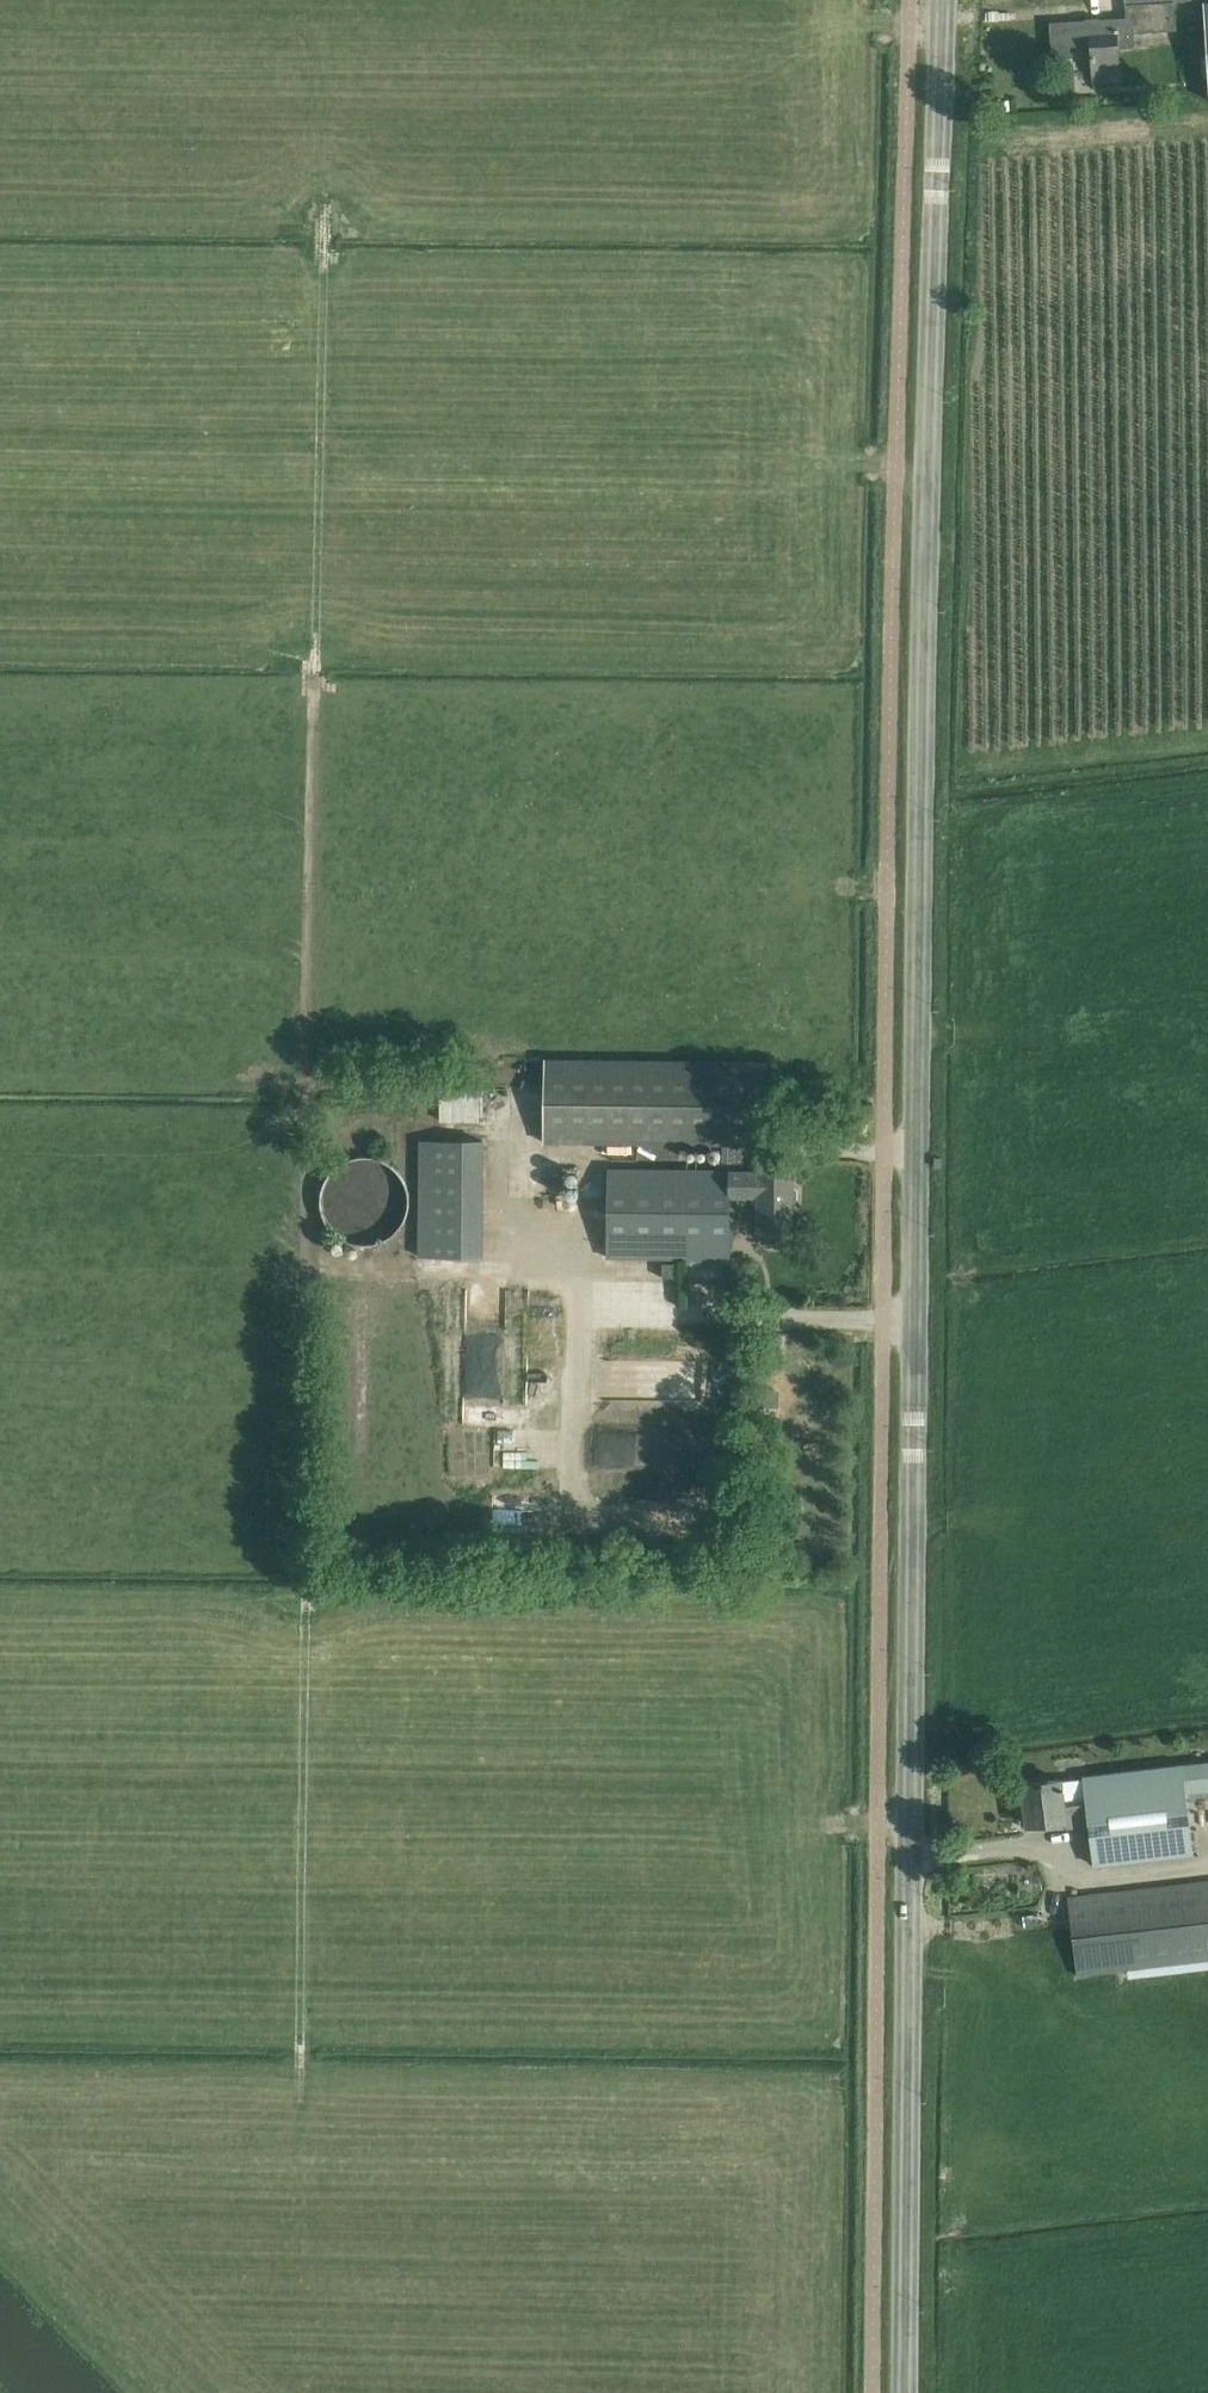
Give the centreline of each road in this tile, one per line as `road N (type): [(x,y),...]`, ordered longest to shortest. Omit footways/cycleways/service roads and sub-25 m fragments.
road 1 (unclassified): [(902,2392),(912,971),(931,0)]

